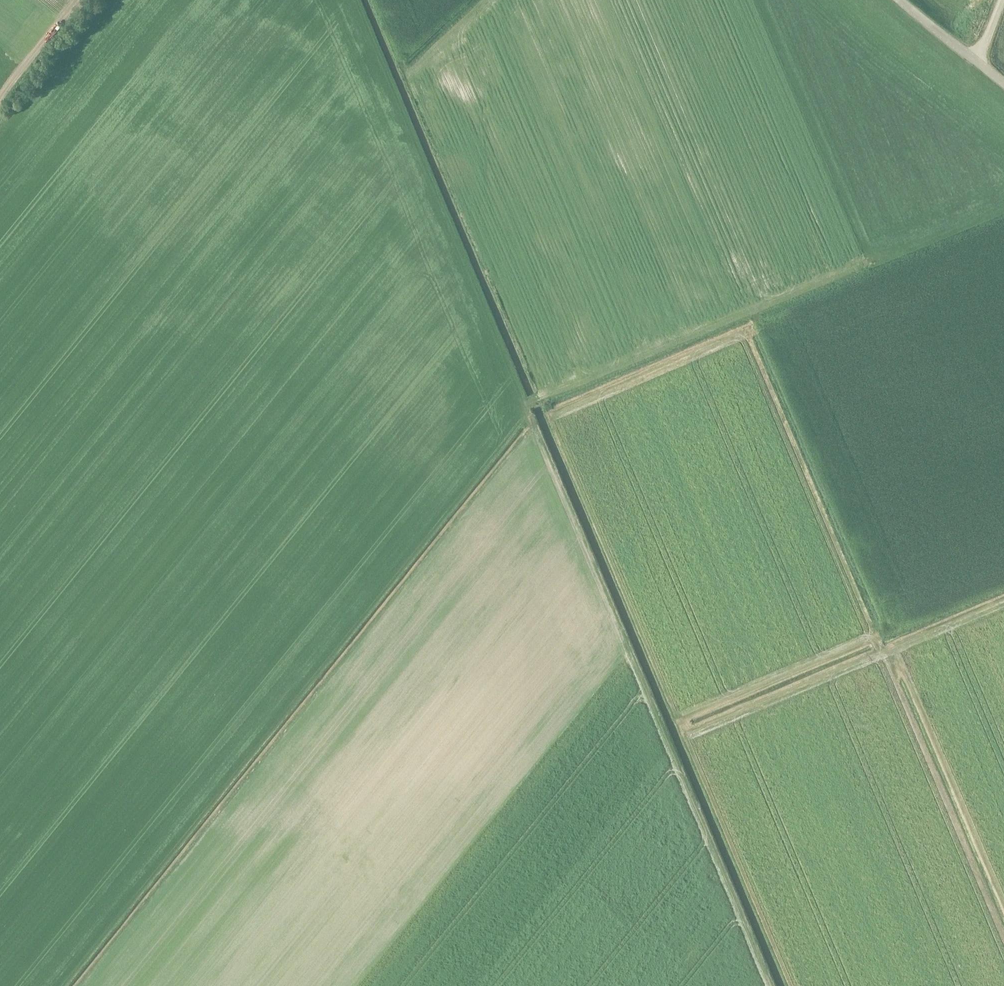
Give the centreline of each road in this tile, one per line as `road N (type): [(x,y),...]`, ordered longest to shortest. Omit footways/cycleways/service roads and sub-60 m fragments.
road 1 (tertiary): [(1003,83),(899,0)]

